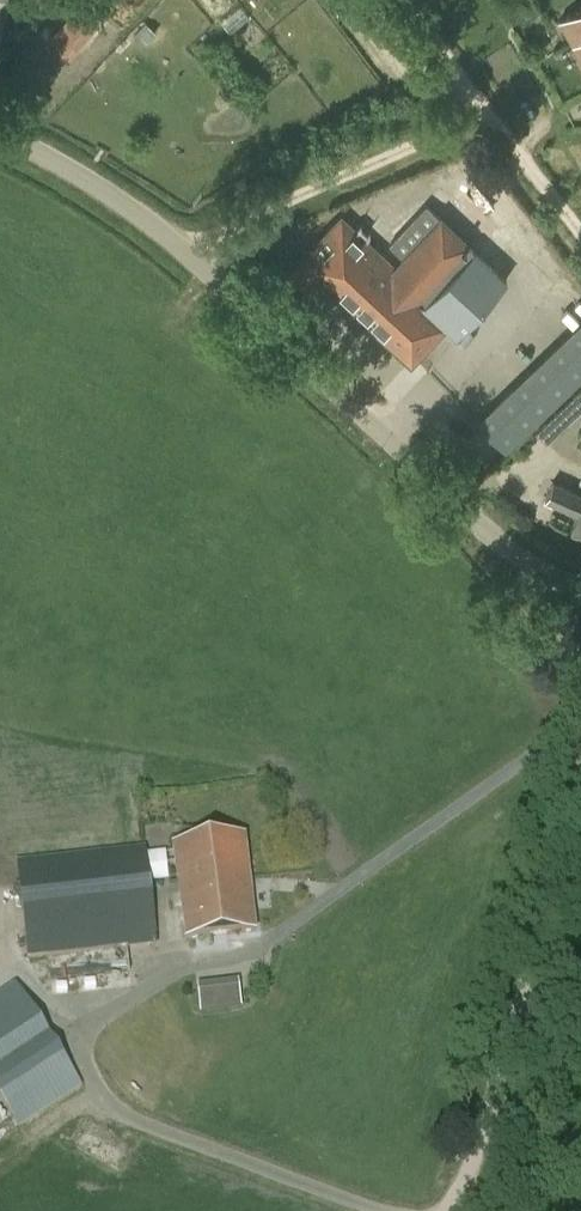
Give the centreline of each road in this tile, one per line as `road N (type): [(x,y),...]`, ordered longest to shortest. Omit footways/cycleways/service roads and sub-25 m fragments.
road 1 (unclassified): [(0,130),(78,170),(194,255),(535,568),(580,591)]
road 2 (track): [(580,786),(487,1122),(448,1210)]
road 3 (track): [(194,255),(488,115)]
road 4 (track): [(580,234),(402,0)]

